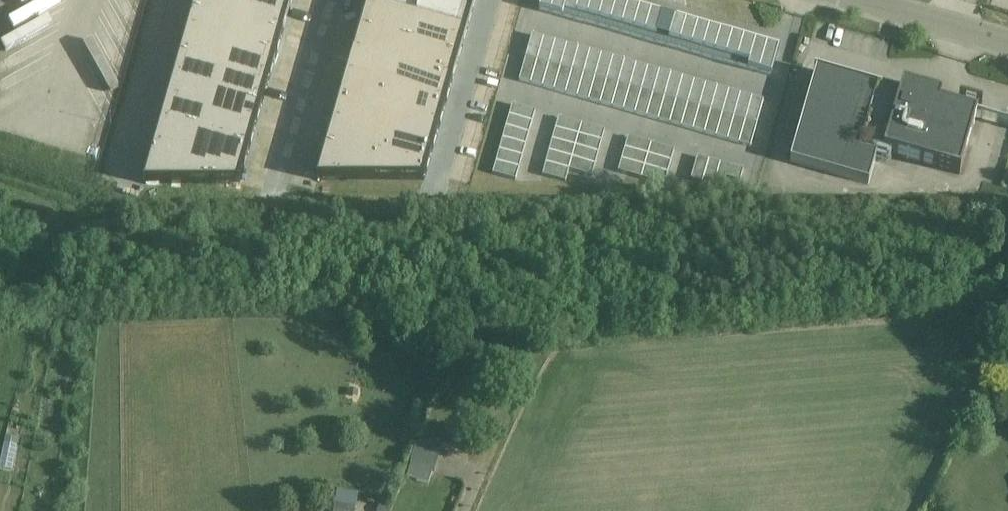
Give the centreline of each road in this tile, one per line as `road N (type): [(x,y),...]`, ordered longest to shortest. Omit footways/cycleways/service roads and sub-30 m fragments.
road 1 (unclassified): [(1007,42),(861,0)]

